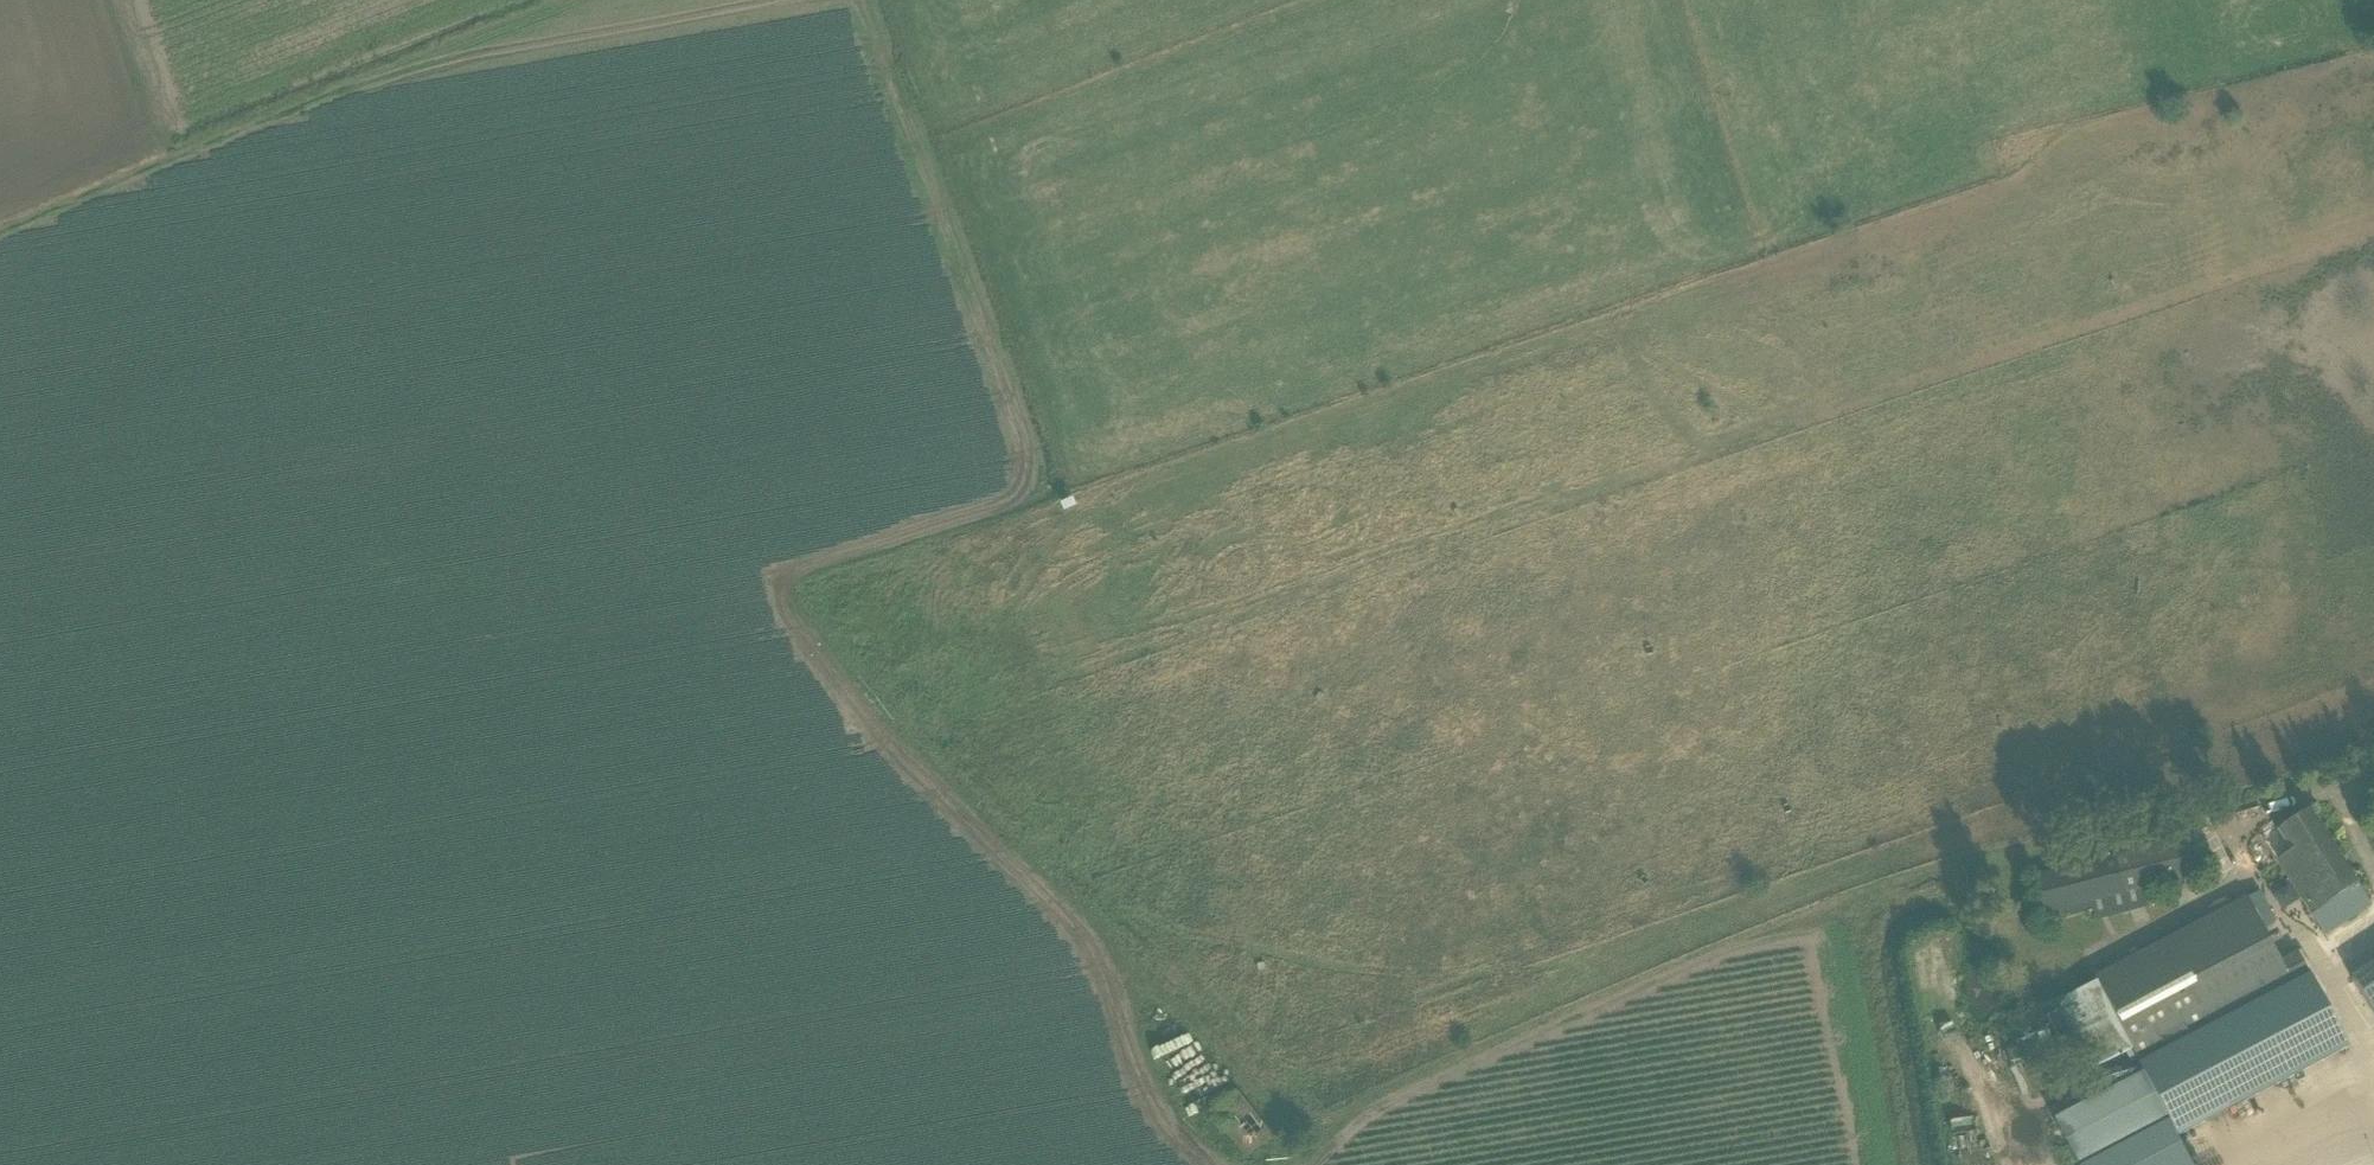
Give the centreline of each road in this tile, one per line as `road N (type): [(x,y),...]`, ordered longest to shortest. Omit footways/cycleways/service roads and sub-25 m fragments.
road 1 (track): [(2034,848),(1840,906),(1301,1128),(1275,1113),(781,615)]
road 2 (track): [(1221,1164),(1135,1062),(1070,925),(1073,905)]

